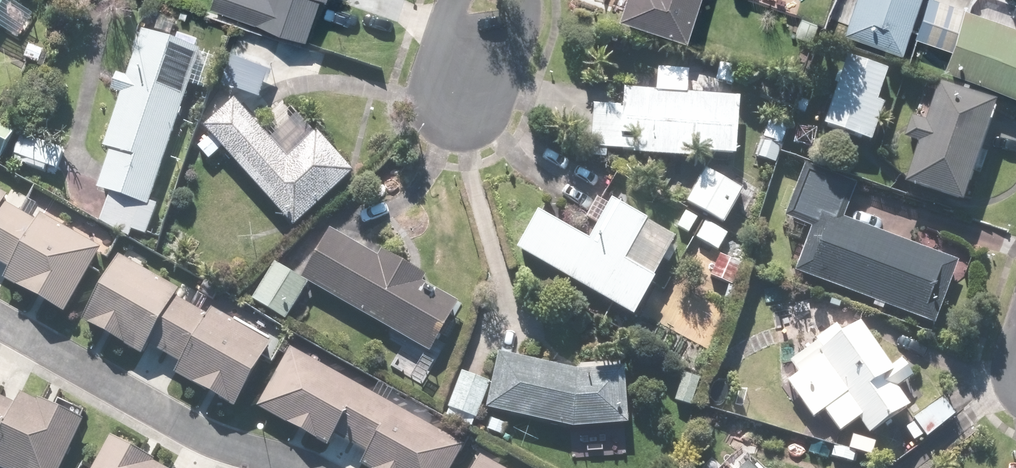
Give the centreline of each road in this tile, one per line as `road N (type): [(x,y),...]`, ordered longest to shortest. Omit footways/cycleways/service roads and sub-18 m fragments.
road 1 (residential): [(0,320),(288,467)]
road 2 (residential): [(528,0),(495,126),(449,130),(428,101),(427,73),(450,0)]

